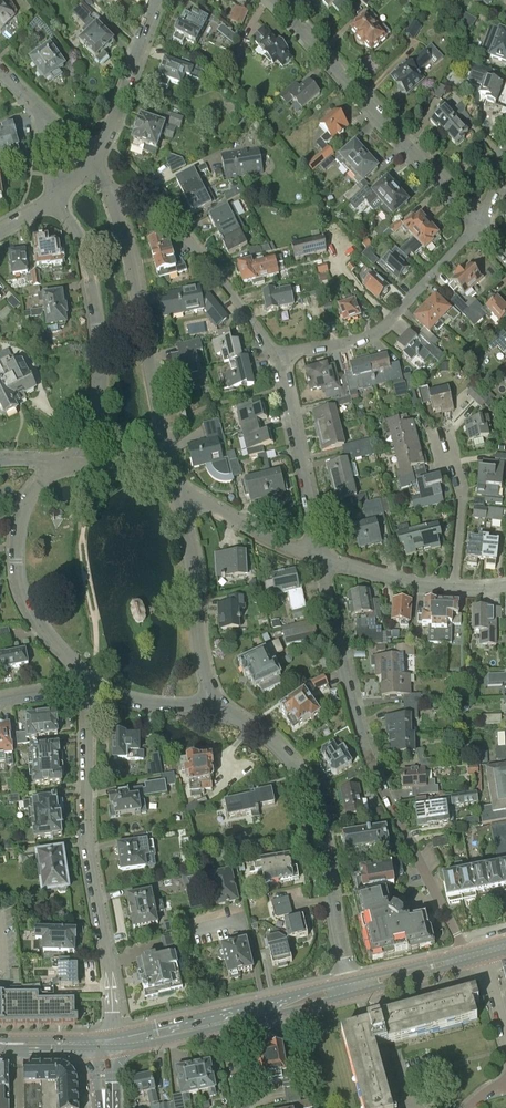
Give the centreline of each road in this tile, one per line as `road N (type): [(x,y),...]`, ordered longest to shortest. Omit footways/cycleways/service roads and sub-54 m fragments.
road 1 (residential): [(468,956),(377,778),(343,678),(317,557)]
road 2 (residential): [(84,688),(87,831),(112,1043)]
road 3 (residential): [(348,981),(312,793),(279,746),(214,709)]
road 4 (residential): [(475,226),(271,0)]
road 5 (residential): [(53,197),(85,252),(100,349),(94,412),(61,463)]
road 6 (residential): [(169,463),(111,197)]
road 7 (residential): [(61,463),(23,507),(16,575),(26,605),(84,688)]
road 8 (residential): [(273,354),(378,332),(475,226)]
road 9 (residential): [(273,354),(151,195),(111,197)]
road 10 (residential): [(214,709),(178,501)]
road 11 (residential): [(317,557),(273,354)]
road 12 (residential): [(93,163),(159,0)]
road 13 (residential): [(454,590),(461,492),(442,431)]
road 14 (residential): [(317,557),(204,504),(178,501)]
road 15 (residential): [(454,590),(317,557)]
road 16 (residential): [(214,709),(152,705),(84,688)]
road 17 (secondary): [(348,981),(222,1014)]
road 18 (secondary): [(226,1027),(352,996)]

